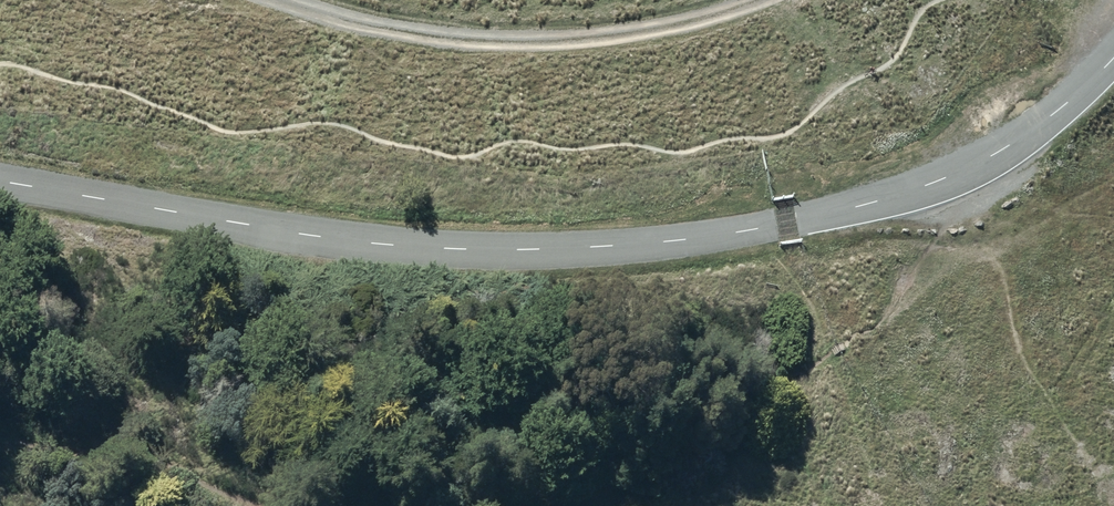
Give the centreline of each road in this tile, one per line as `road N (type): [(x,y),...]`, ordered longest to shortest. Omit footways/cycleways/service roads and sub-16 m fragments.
road 1 (unclassified): [(0,182),(389,246),(537,250),(705,238),(829,214),(973,166),(1058,111),(1113,59)]
road 2 (track): [(287,0),(384,27),(538,40),(601,35),(753,0)]

